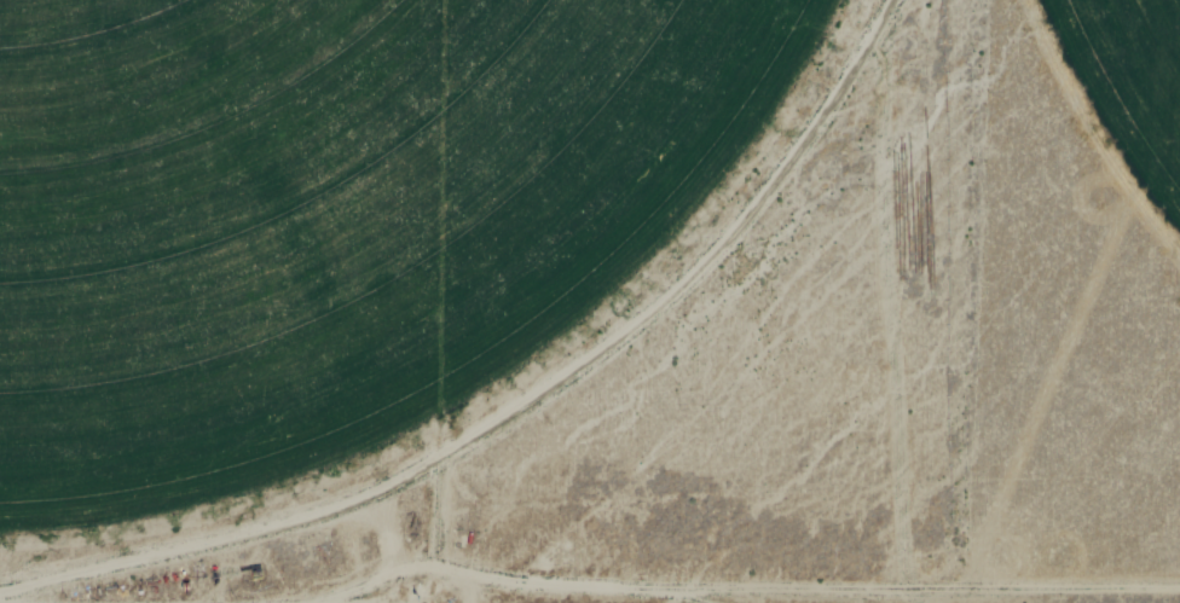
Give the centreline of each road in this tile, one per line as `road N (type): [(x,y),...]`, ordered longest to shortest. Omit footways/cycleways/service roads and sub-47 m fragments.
road 1 (track): [(901,0),(776,197),(652,330),(487,447),(342,521),(35,602)]
road 2 (track): [(1179,598),(712,598)]
road 3 (track): [(719,602),(664,592),(525,592),(467,580),(417,582),(339,602)]

